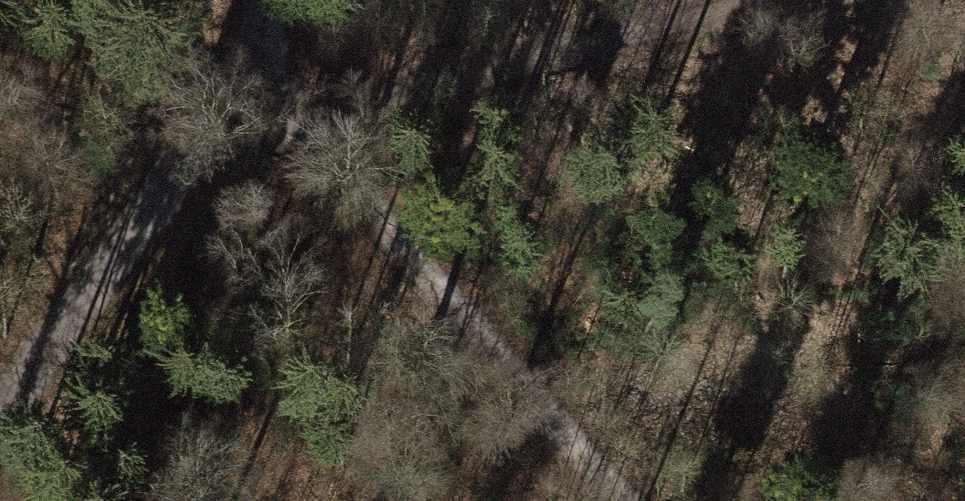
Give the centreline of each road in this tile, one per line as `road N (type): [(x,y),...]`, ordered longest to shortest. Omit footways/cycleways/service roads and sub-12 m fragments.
road 1 (track): [(622,500),(485,321),(255,79)]
road 2 (track): [(748,0),(573,53),(360,101),(255,79)]
road 3 (track): [(276,0),(255,79),(0,415)]

